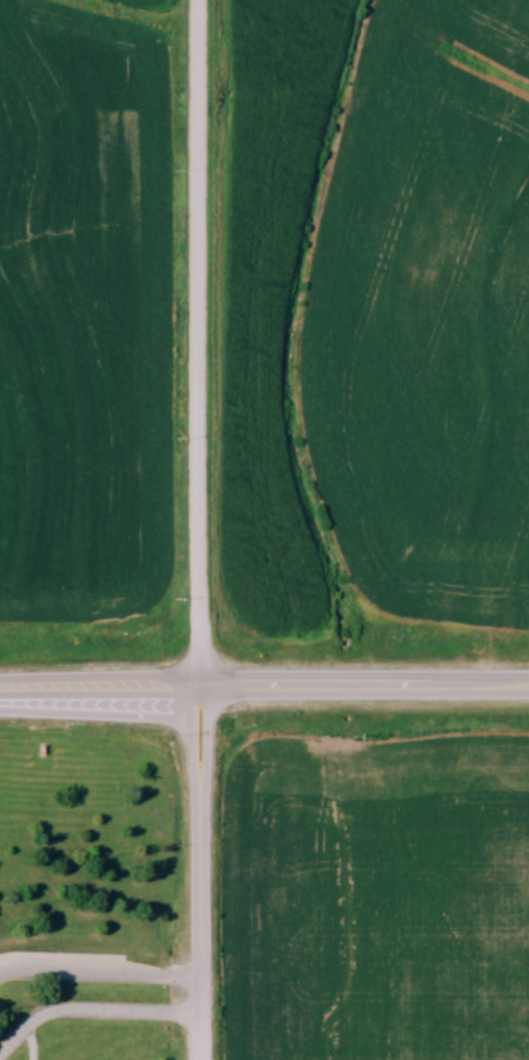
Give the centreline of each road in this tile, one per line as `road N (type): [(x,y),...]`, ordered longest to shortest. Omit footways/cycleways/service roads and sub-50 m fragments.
road 1 (residential): [(198,0),(201,690)]
road 2 (secondary): [(0,691),(528,688)]
road 3 (residential): [(201,690),(202,1059)]

